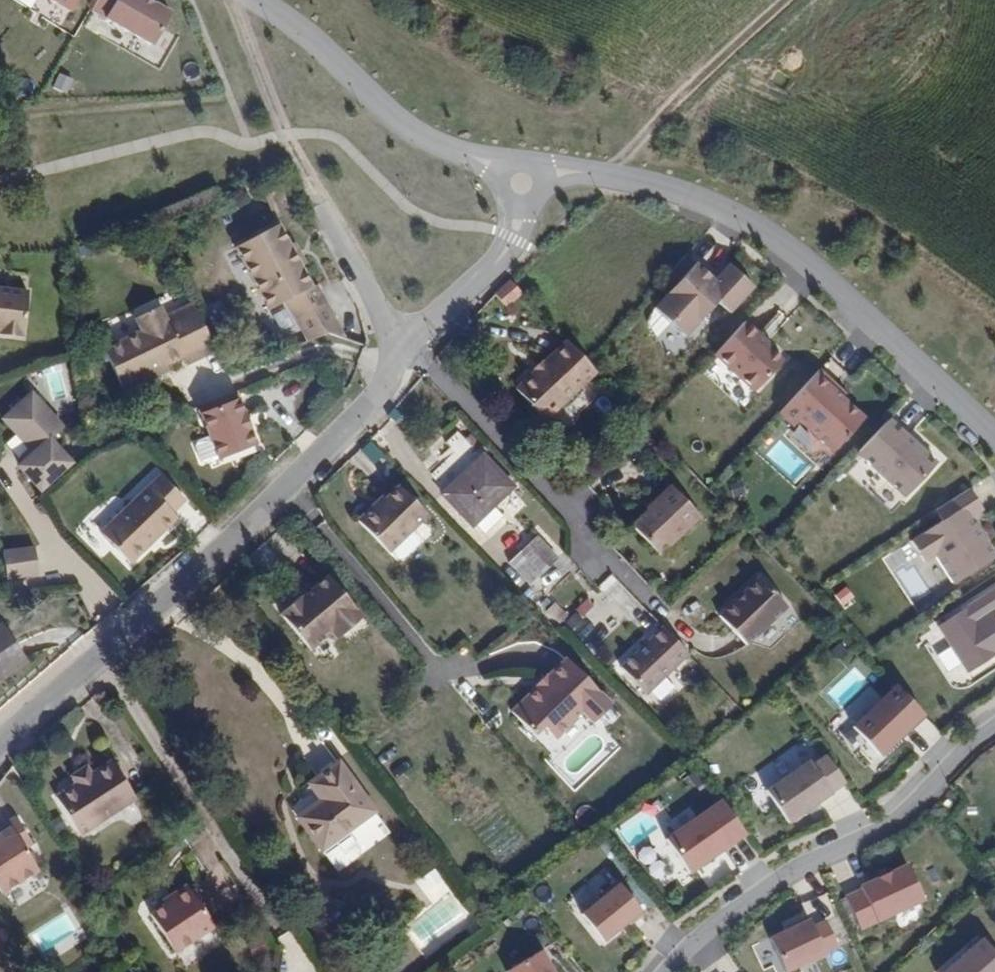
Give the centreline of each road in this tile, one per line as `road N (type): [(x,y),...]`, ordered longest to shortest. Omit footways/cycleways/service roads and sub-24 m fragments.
road 1 (residential): [(0,751),(303,480),(400,358)]
road 2 (residential): [(994,438),(794,250),(667,191),(560,174),(524,181)]
road 3 (residential): [(994,737),(910,806),(700,932),(669,971)]
road 4 (residential): [(524,181),(443,146),(258,0)]
road 5 (track): [(796,0),(607,177)]
road 6 (residential): [(400,358),(296,155)]
road 7 (residential): [(524,181),(527,220),(514,240),(400,358)]
road 8 (track): [(296,155),(229,0)]

